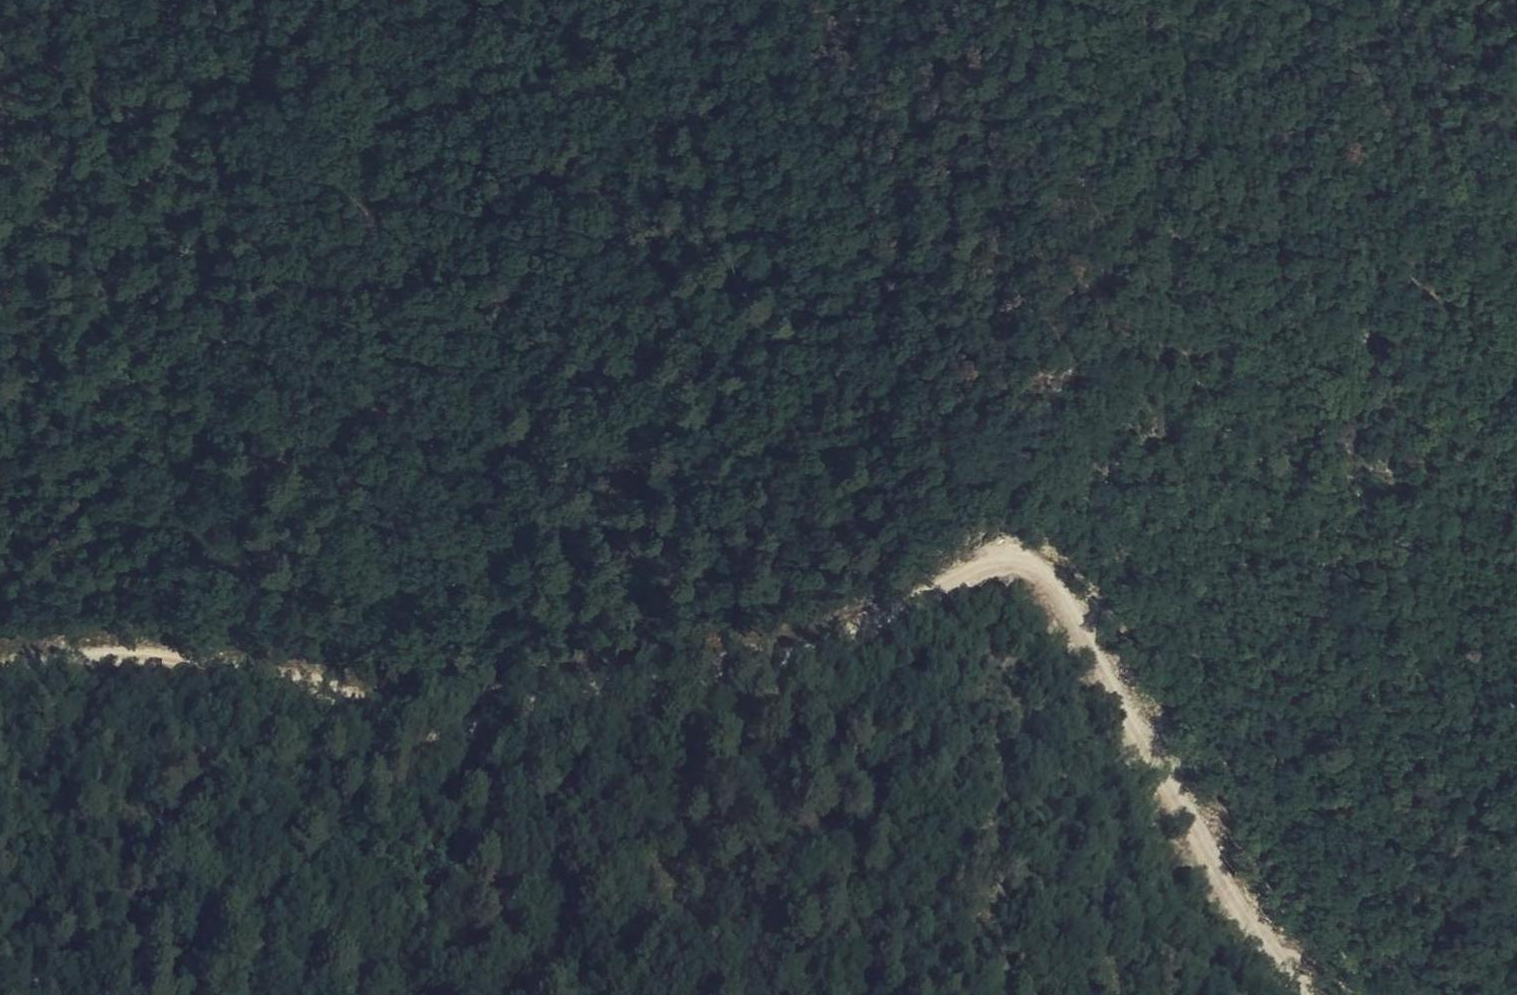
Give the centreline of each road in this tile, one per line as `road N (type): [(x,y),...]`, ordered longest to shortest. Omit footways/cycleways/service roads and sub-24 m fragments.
road 1 (track): [(1021,559),(987,559),(822,651),(694,678),(417,715),(194,664),(67,662),(0,678)]
road 2 (track): [(1021,559),(1065,603),(1309,994)]

